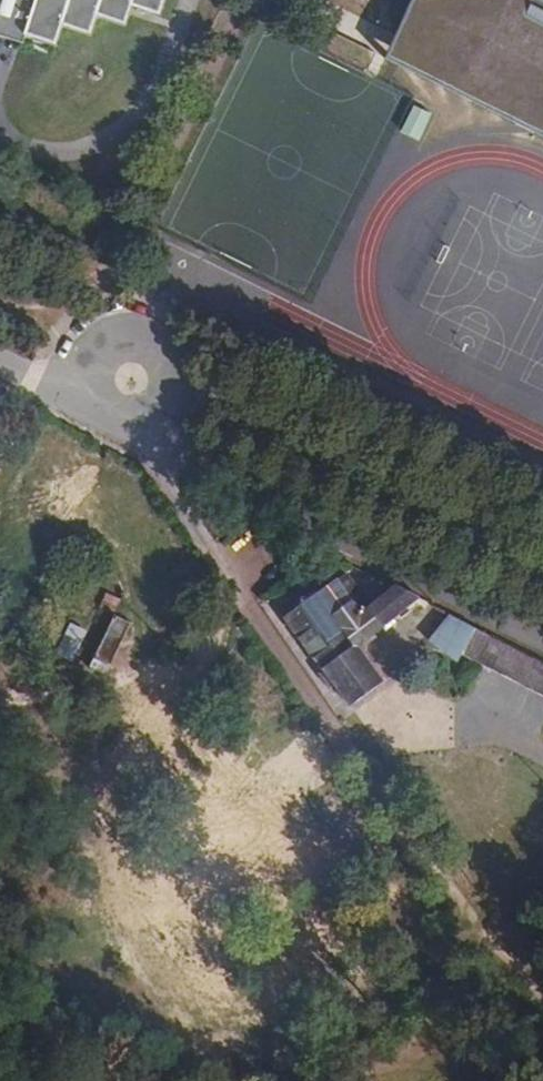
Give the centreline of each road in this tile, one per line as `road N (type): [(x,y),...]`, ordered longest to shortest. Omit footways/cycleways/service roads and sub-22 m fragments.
road 1 (unclassified): [(163,443),(542,643)]
road 2 (residential): [(163,443),(0,364)]

